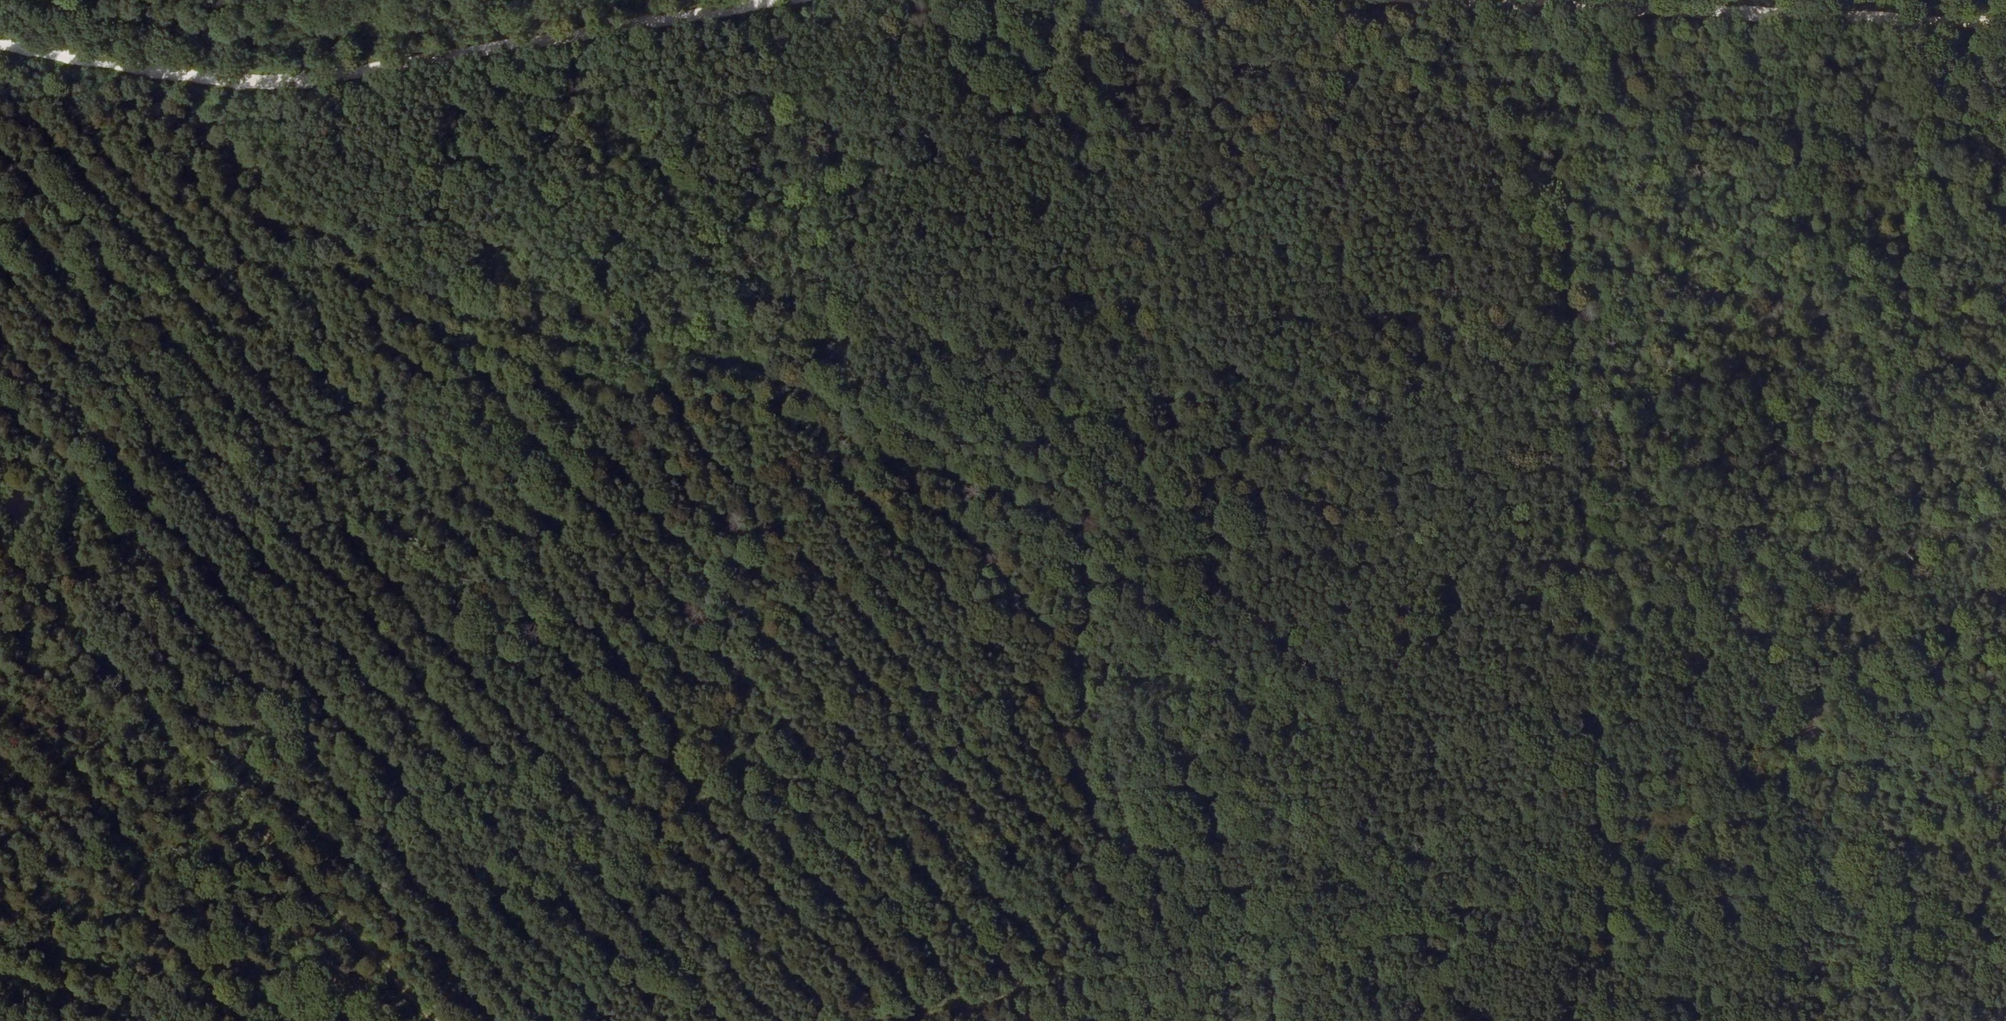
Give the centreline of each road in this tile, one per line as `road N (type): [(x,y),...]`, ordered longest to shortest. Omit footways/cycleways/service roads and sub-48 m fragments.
road 1 (track): [(1562,0),(1619,1020)]
road 2 (track): [(0,44),(246,86),(294,87),(778,0)]
road 3 (track): [(439,1020),(228,798),(0,536)]
road 4 (track): [(1424,0),(2005,26)]
road 5 (track): [(887,1020),(1242,940)]

